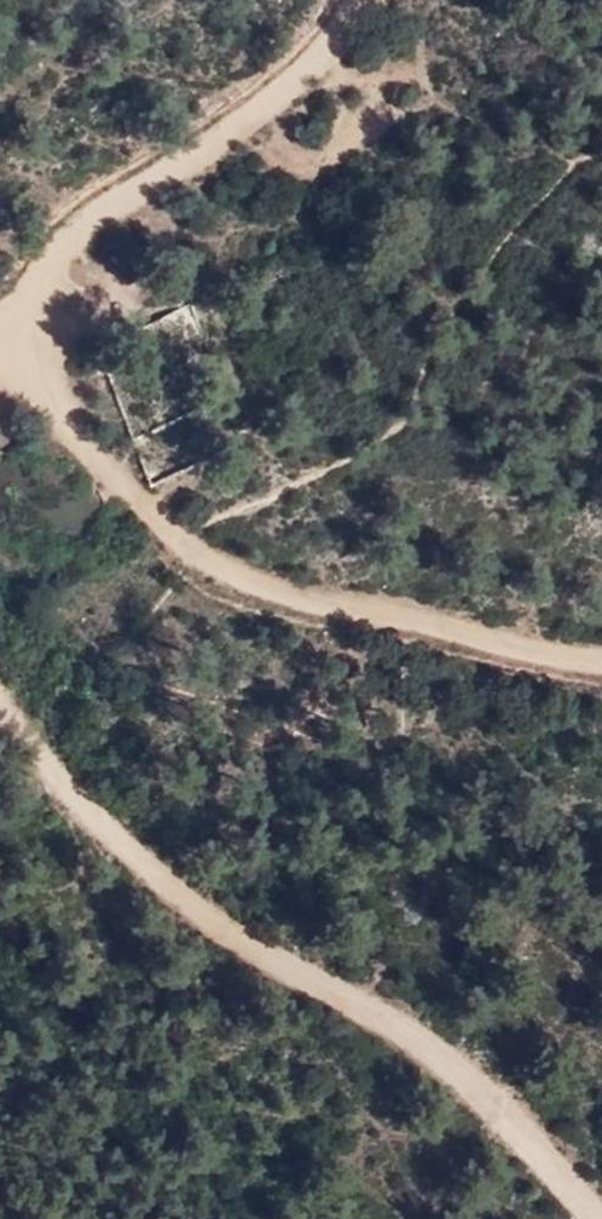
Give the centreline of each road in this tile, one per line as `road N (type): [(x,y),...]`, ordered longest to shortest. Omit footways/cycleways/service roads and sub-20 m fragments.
road 1 (track): [(591,1218),(462,1072),(224,926),(80,806),(0,697)]
road 2 (track): [(601,663),(255,585),(172,535),(0,371)]
road 3 (track): [(359,0),(328,67),(120,183),(0,309)]

